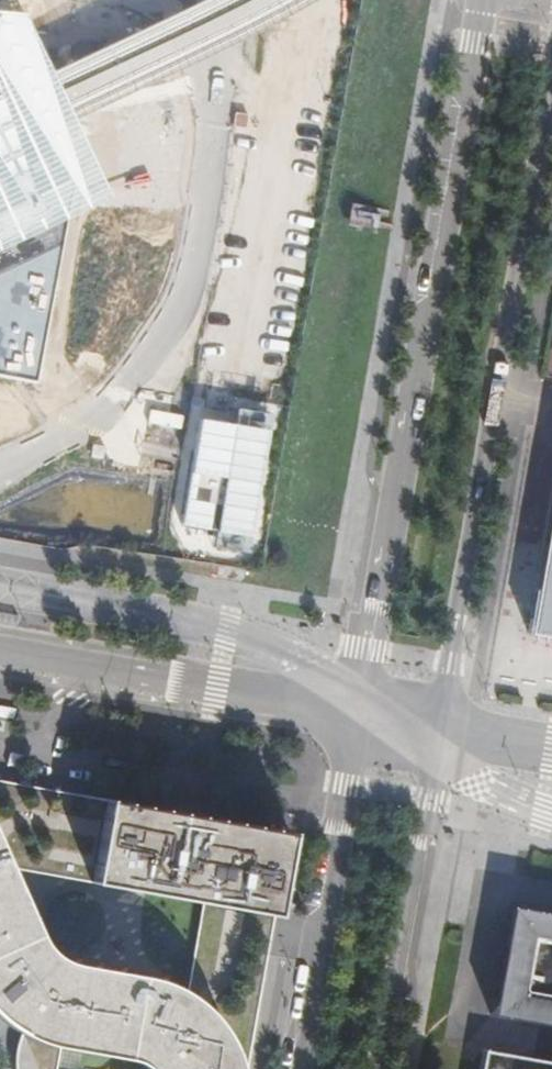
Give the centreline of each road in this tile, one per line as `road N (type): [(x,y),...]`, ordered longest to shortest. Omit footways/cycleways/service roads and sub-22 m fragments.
road 1 (secondary): [(477,0),(352,714)]
road 2 (secondary): [(439,728),(551,78)]
road 3 (secondary): [(352,714),(291,1068)]
road 4 (secondary): [(377,1068),(439,728)]
road 5 (tertiary): [(161,676),(352,714)]
road 6 (tertiary): [(161,676),(0,647)]

